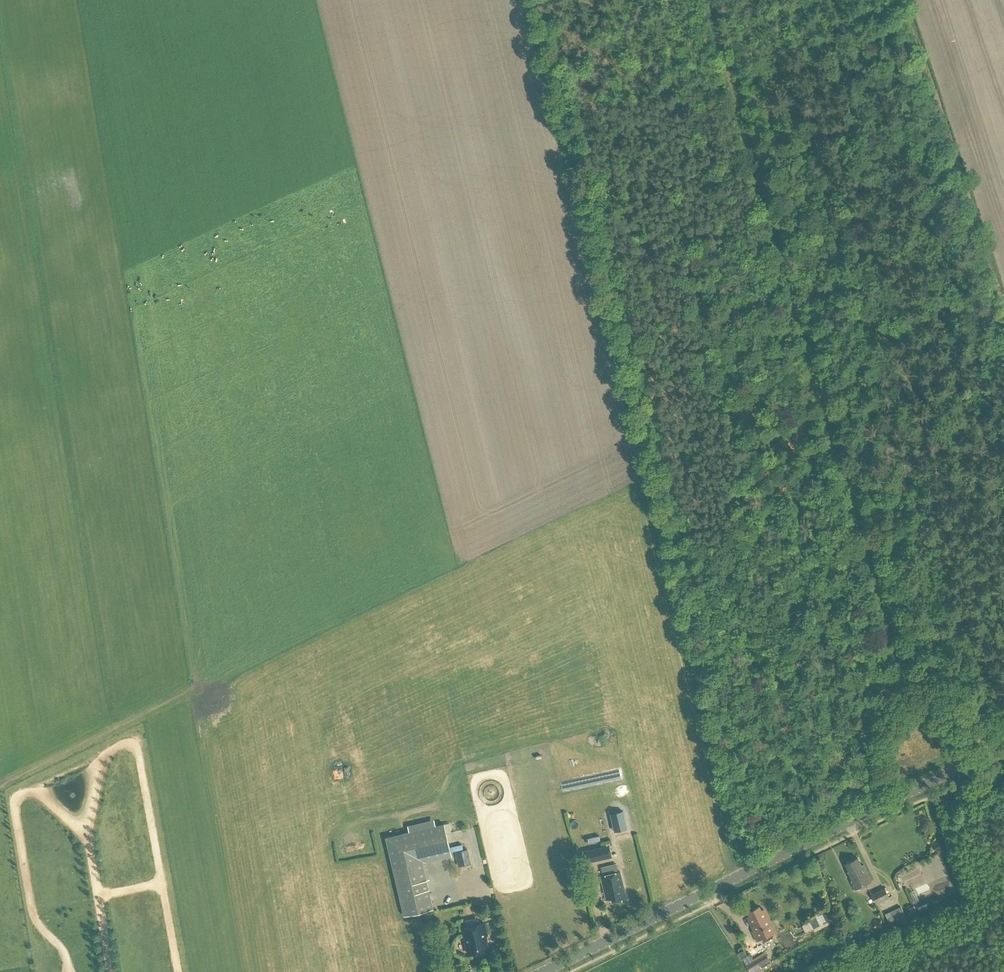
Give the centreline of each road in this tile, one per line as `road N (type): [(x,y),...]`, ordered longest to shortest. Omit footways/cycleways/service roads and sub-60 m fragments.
road 1 (tertiary): [(543,971),(1003,744)]

